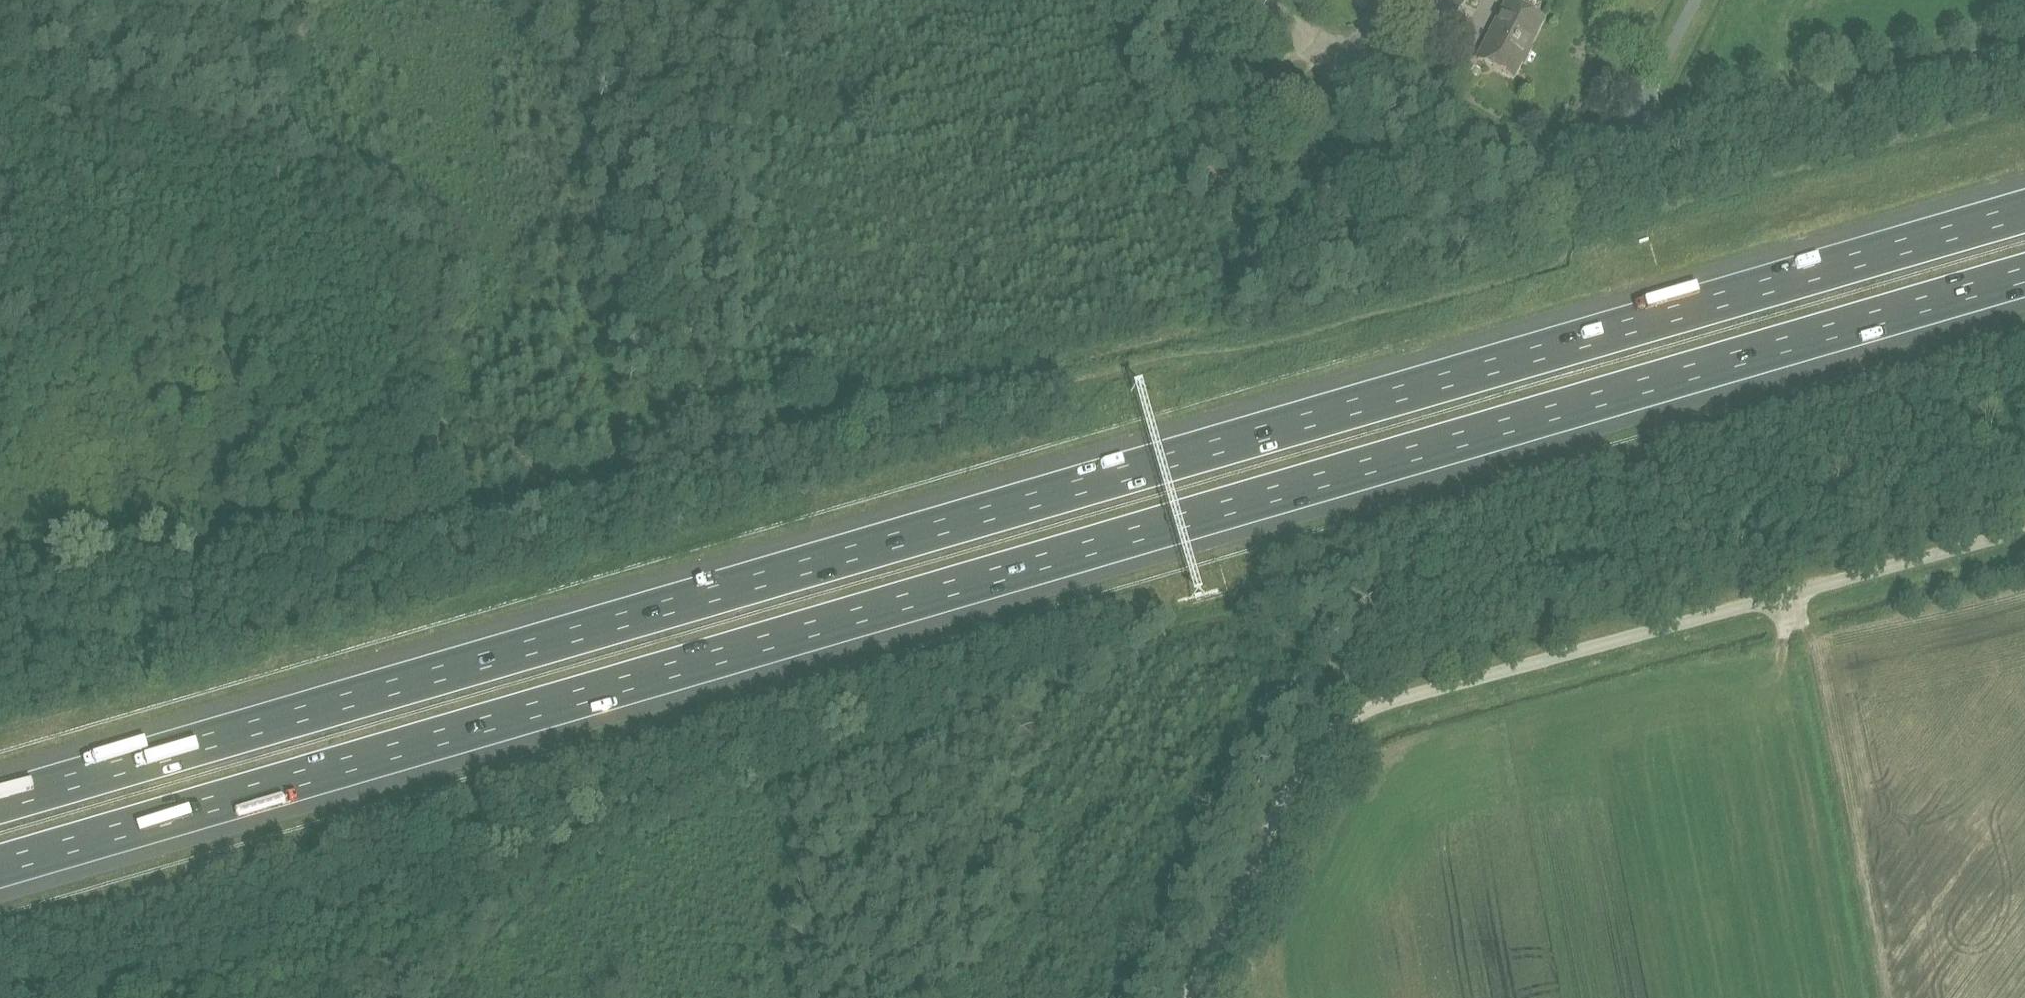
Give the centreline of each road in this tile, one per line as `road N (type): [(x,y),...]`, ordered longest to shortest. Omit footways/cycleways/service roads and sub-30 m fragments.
road 1 (motorway): [(0,866),(2024,275)]
road 2 (motorway): [(2024,212),(0,802)]
road 3 (unclassified): [(2024,532),(1386,705),(1338,728)]
road 4 (unclassified): [(1641,133),(1503,155),(1466,142),(1348,70),(1284,13)]
road 5 (unclassified): [(1641,133),(2024,39)]
road 6 (track): [(1183,997),(1311,753),(1338,728)]
road 7 (unclassified): [(1641,133),(1705,0)]

